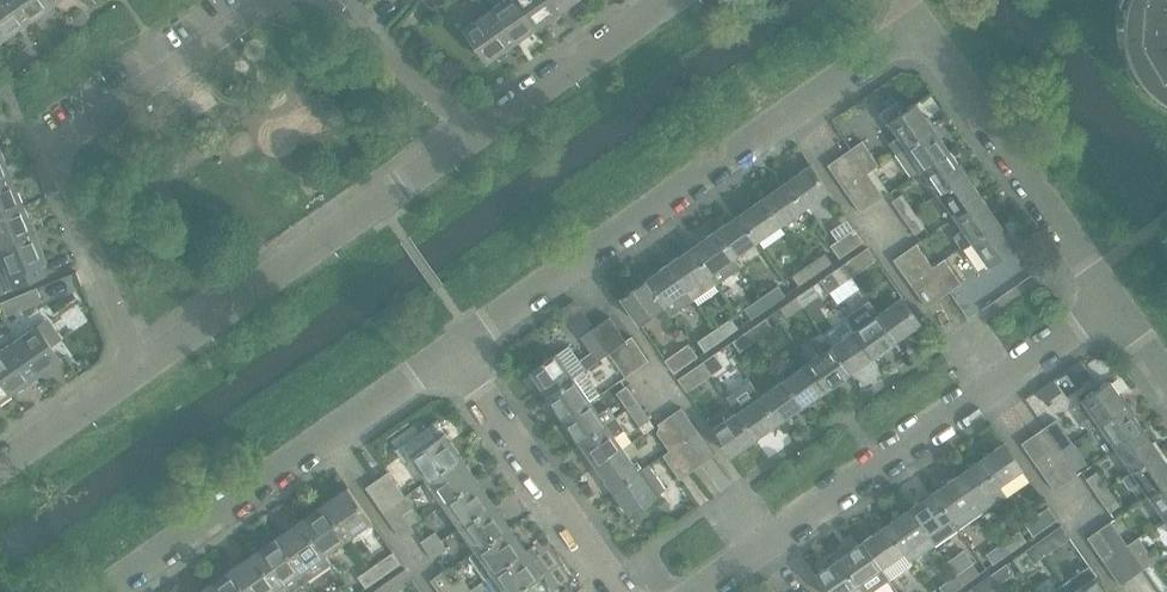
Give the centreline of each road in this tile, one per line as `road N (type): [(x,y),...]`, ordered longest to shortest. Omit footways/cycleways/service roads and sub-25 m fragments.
road 1 (residential): [(454,349),(919,25)]
road 2 (residential): [(696,591),(1114,303)]
road 3 (residential): [(141,367),(52,150),(267,0)]
road 4 (residential): [(107,591),(454,349)]
road 5 (residential): [(141,367),(474,134)]
road 6 (residential): [(1114,303),(919,25)]
road 7 (residential): [(623,591),(454,349)]
road 8 (residential): [(474,134),(666,0)]
road 9 (residential): [(328,0),(474,134)]
road 10 (residential): [(0,464),(141,367)]

